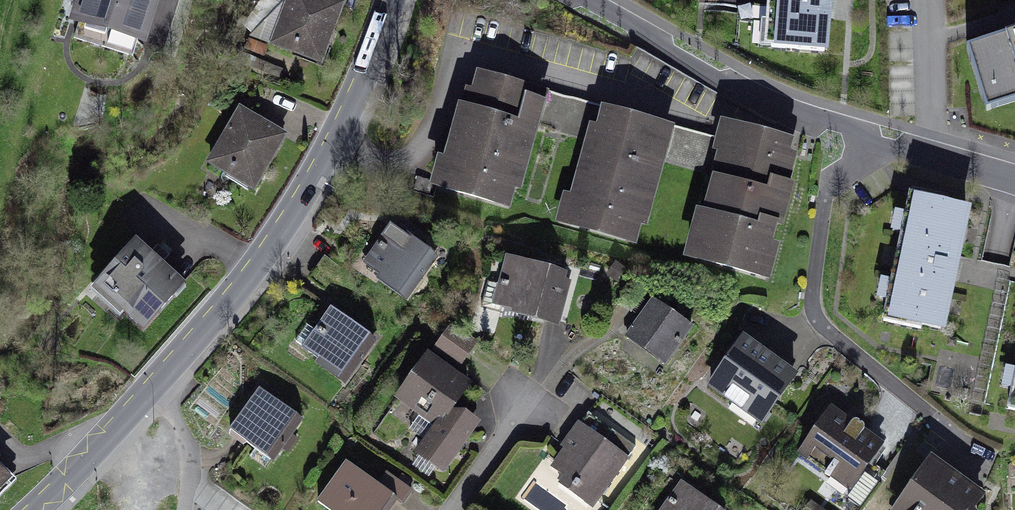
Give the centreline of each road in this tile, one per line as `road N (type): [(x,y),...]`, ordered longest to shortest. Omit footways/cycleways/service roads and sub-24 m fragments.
road 1 (residential): [(390,0),(338,130),(298,199),(244,273),(32,509)]
road 2 (residential): [(1014,179),(729,84),(583,0)]
road 3 (residential): [(532,388),(450,509)]

